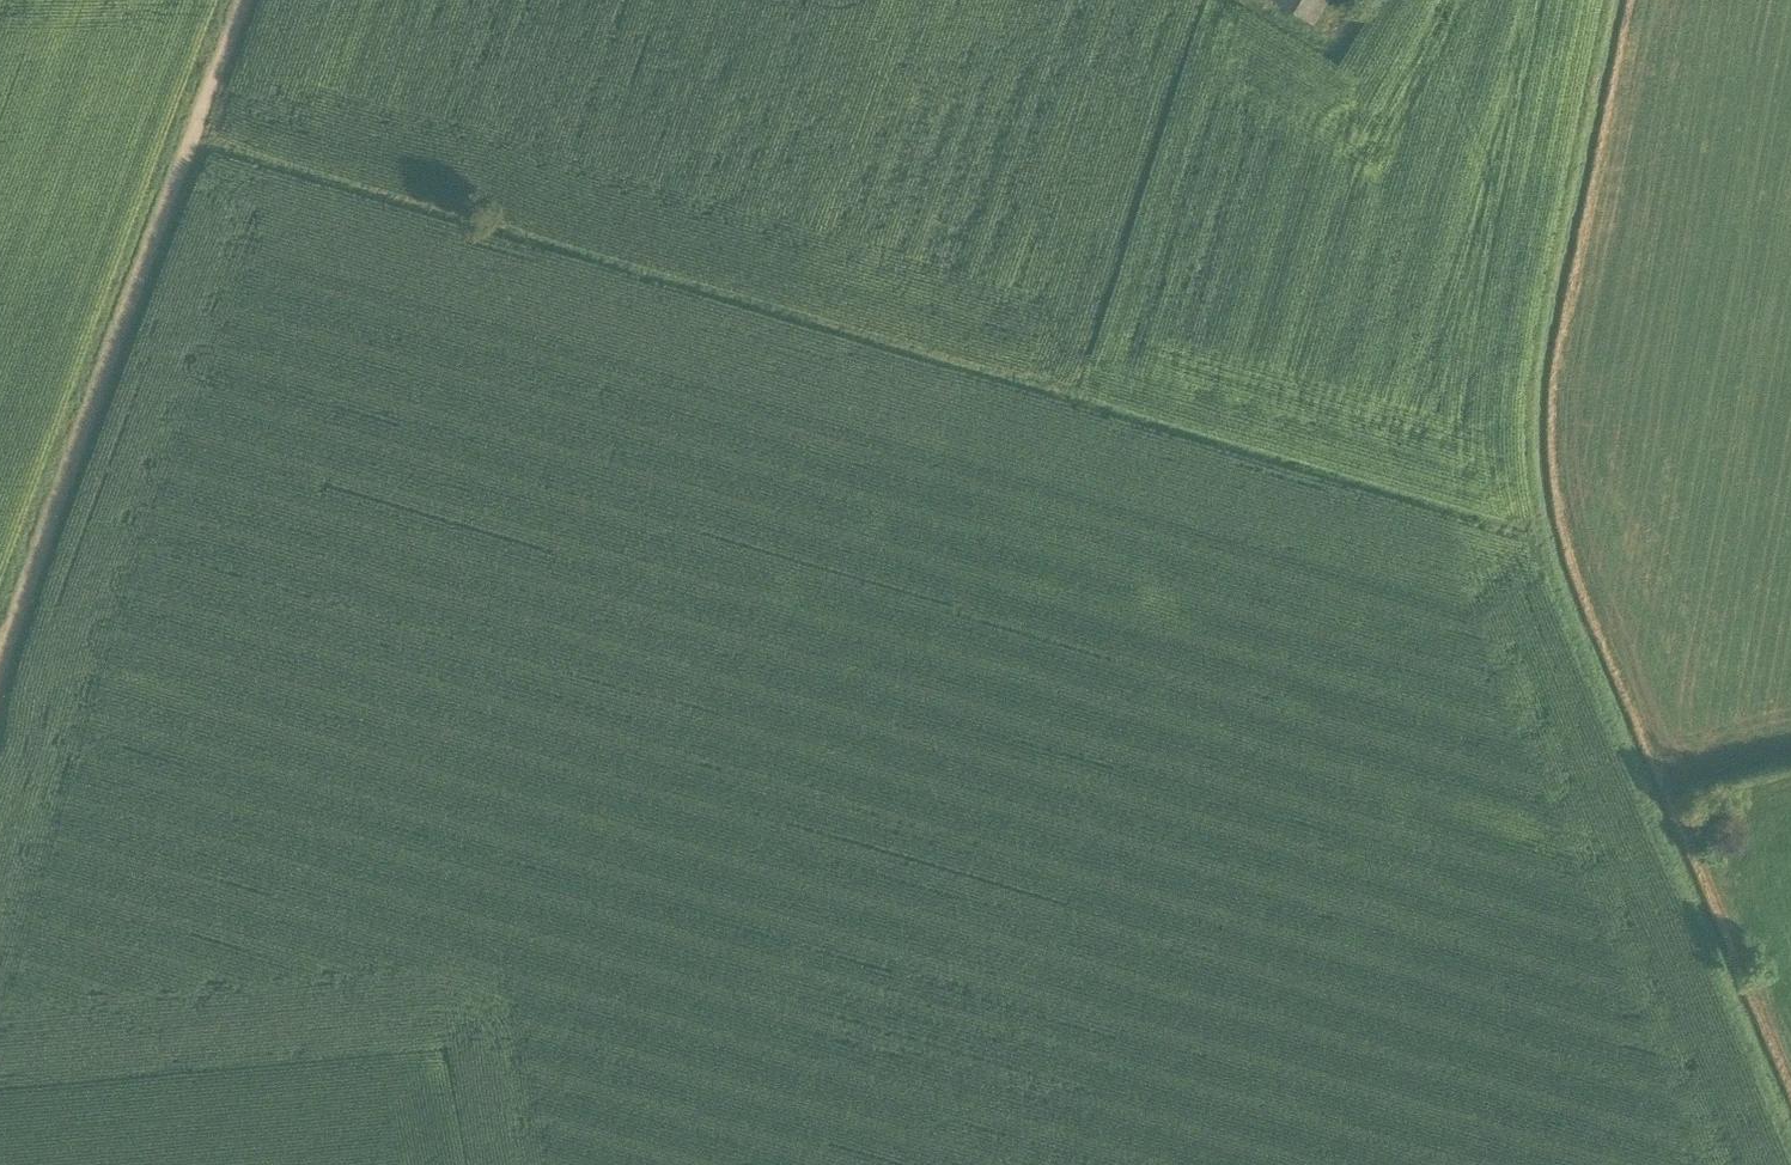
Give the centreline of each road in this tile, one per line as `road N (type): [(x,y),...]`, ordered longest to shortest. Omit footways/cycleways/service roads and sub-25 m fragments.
road 1 (track): [(0,660),(242,0)]

